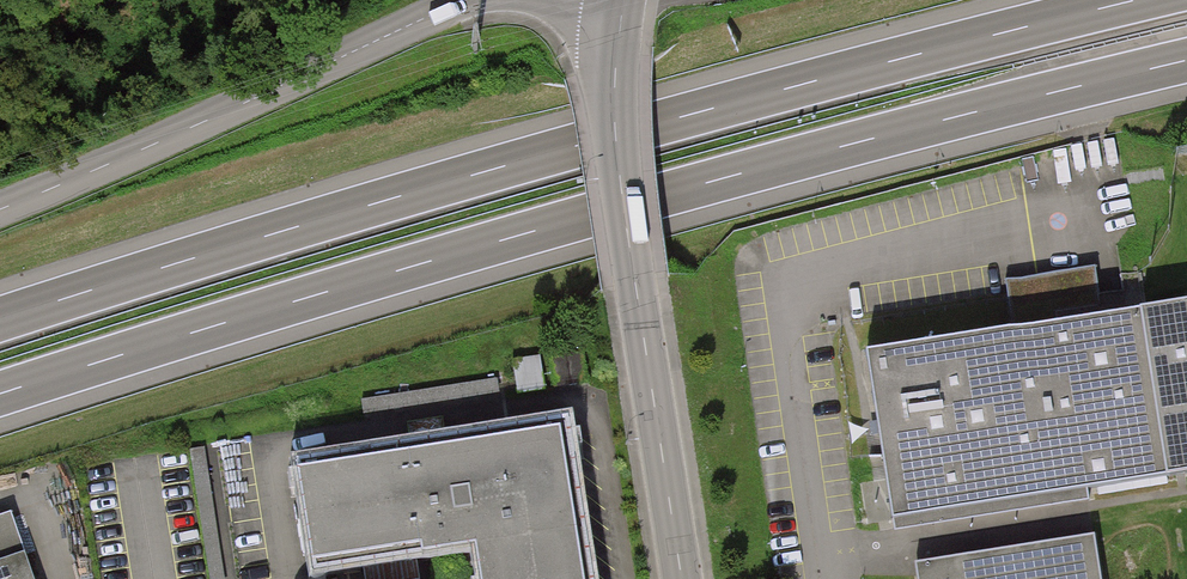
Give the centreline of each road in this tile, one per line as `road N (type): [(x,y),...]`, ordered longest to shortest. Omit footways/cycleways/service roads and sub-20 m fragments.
road 1 (motorway): [(0,394),(547,228),(1186,61)]
road 2 (motorway): [(1140,0),(539,156),(0,319)]
road 3 (residential): [(618,26),(620,181),(681,578)]
road 4 (unclassified): [(0,209),(464,0)]

